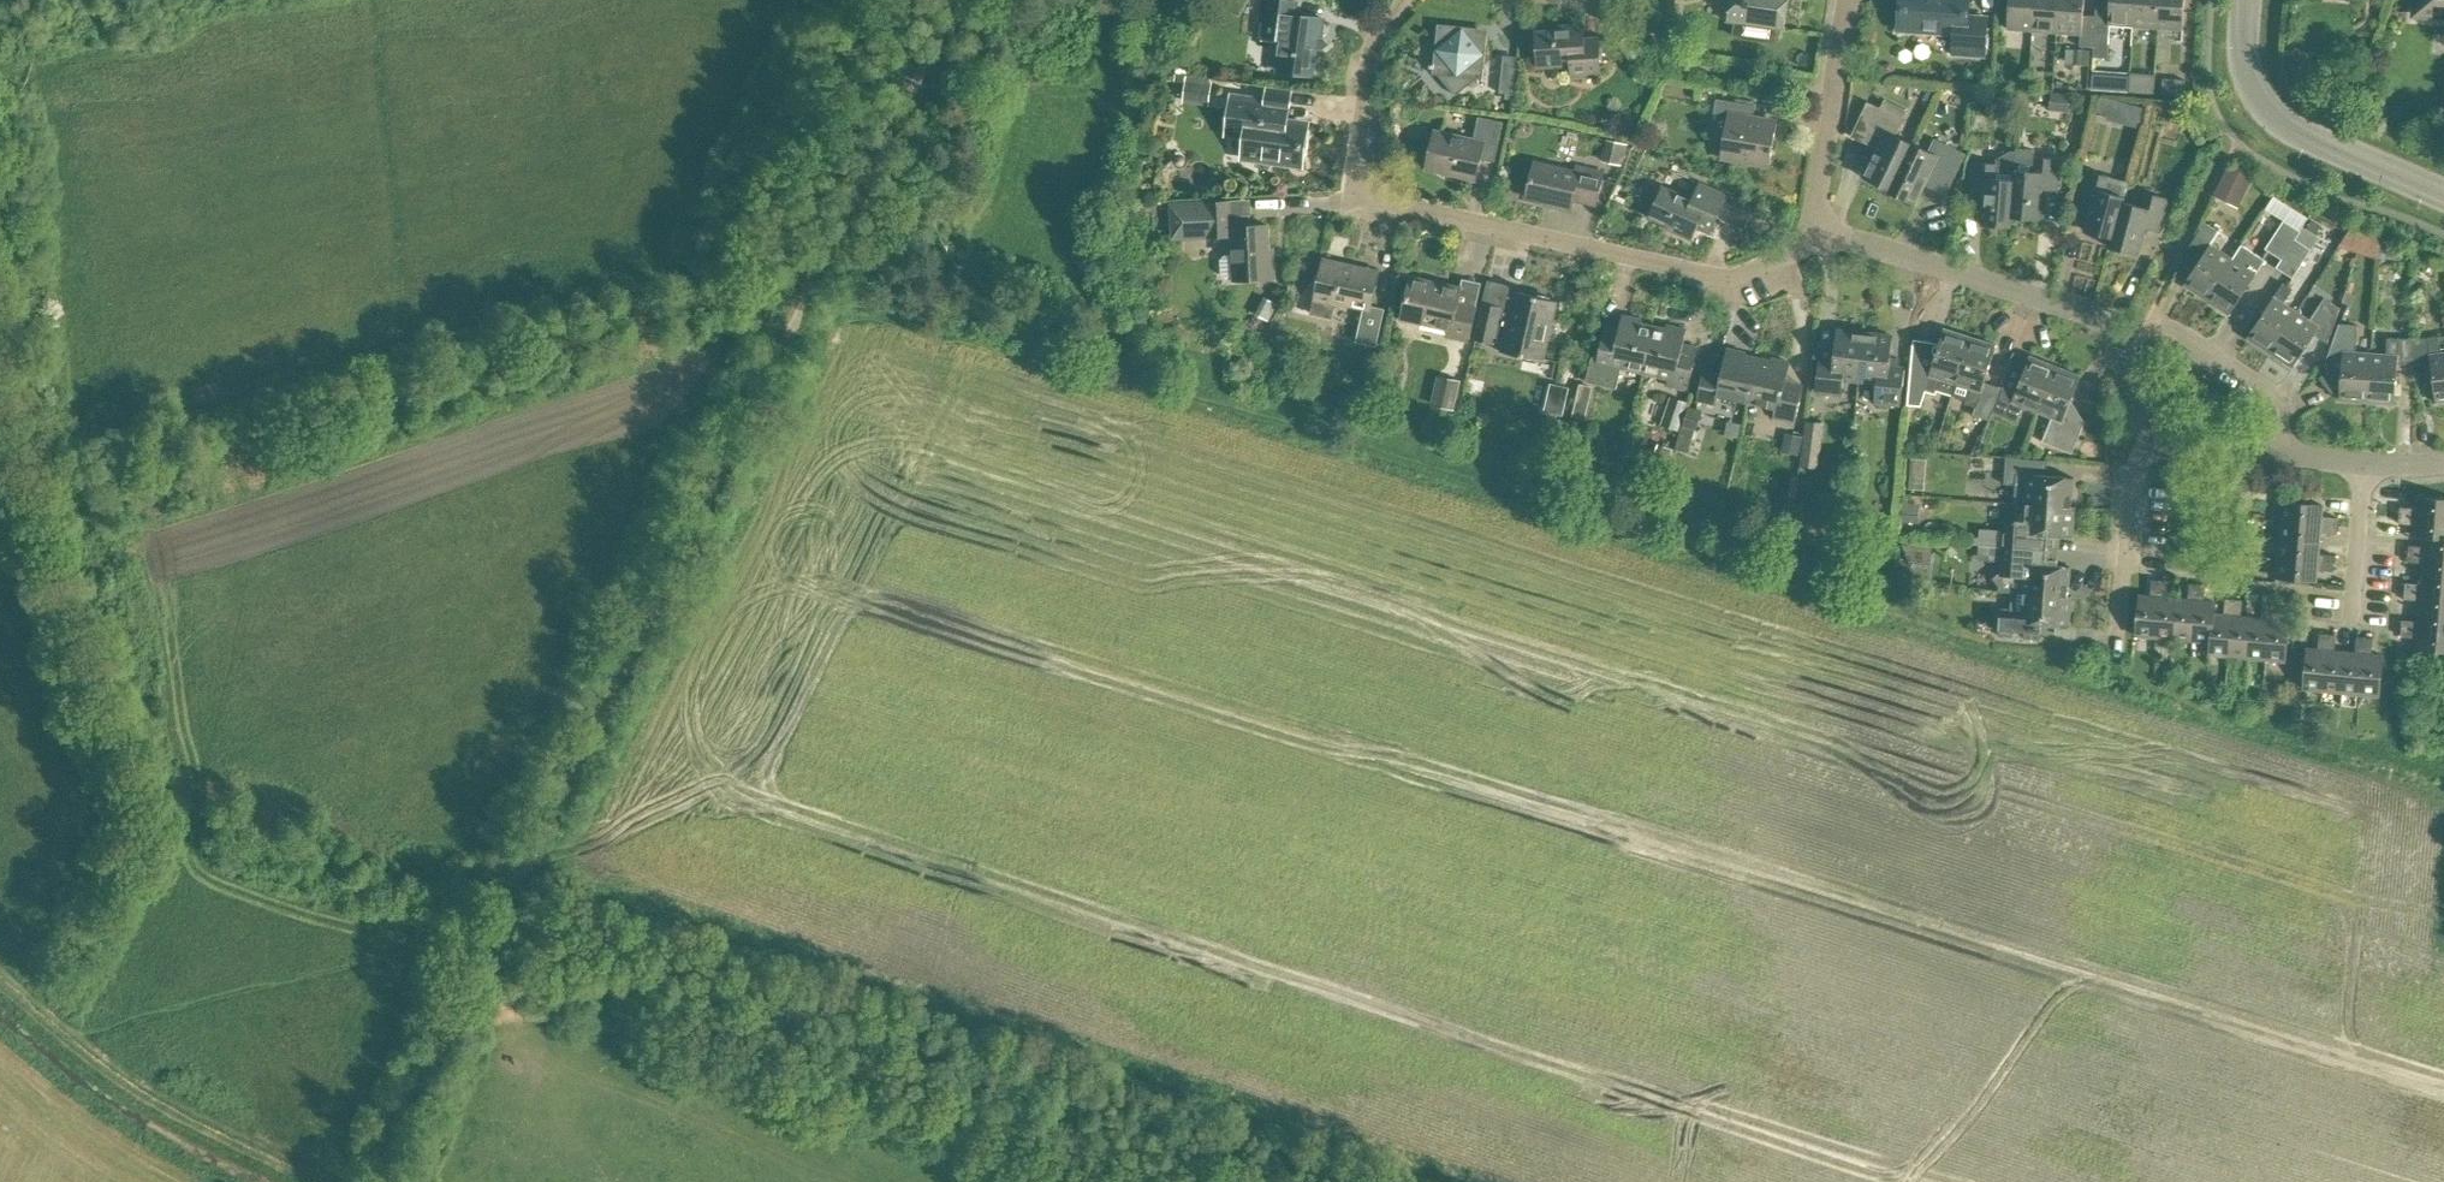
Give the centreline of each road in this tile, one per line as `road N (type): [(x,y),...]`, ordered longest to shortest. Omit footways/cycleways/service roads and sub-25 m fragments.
road 1 (track): [(380,1181),(413,1096),(824,261)]
road 2 (residential): [(1820,226),(1800,248),(1717,277),(1366,194),(1357,177),(1372,55),(1406,0)]
road 3 (residential): [(2119,341),(2091,315),(1820,226)]
road 4 (unclassified): [(2443,195),(2280,123),(2247,72),(2249,0)]
road 5 (track): [(824,261),(951,0)]
road 6 (residential): [(2286,454),(2277,397),(2182,334),(2163,328),(2119,341)]
road 7 (residential): [(1847,0),(1820,226)]
road 8 (residential): [(2118,637),(2136,472),(2151,438)]
road 9 (residential): [(2353,619),(2365,465)]
road 10 (residential): [(2286,454),(2151,438)]

